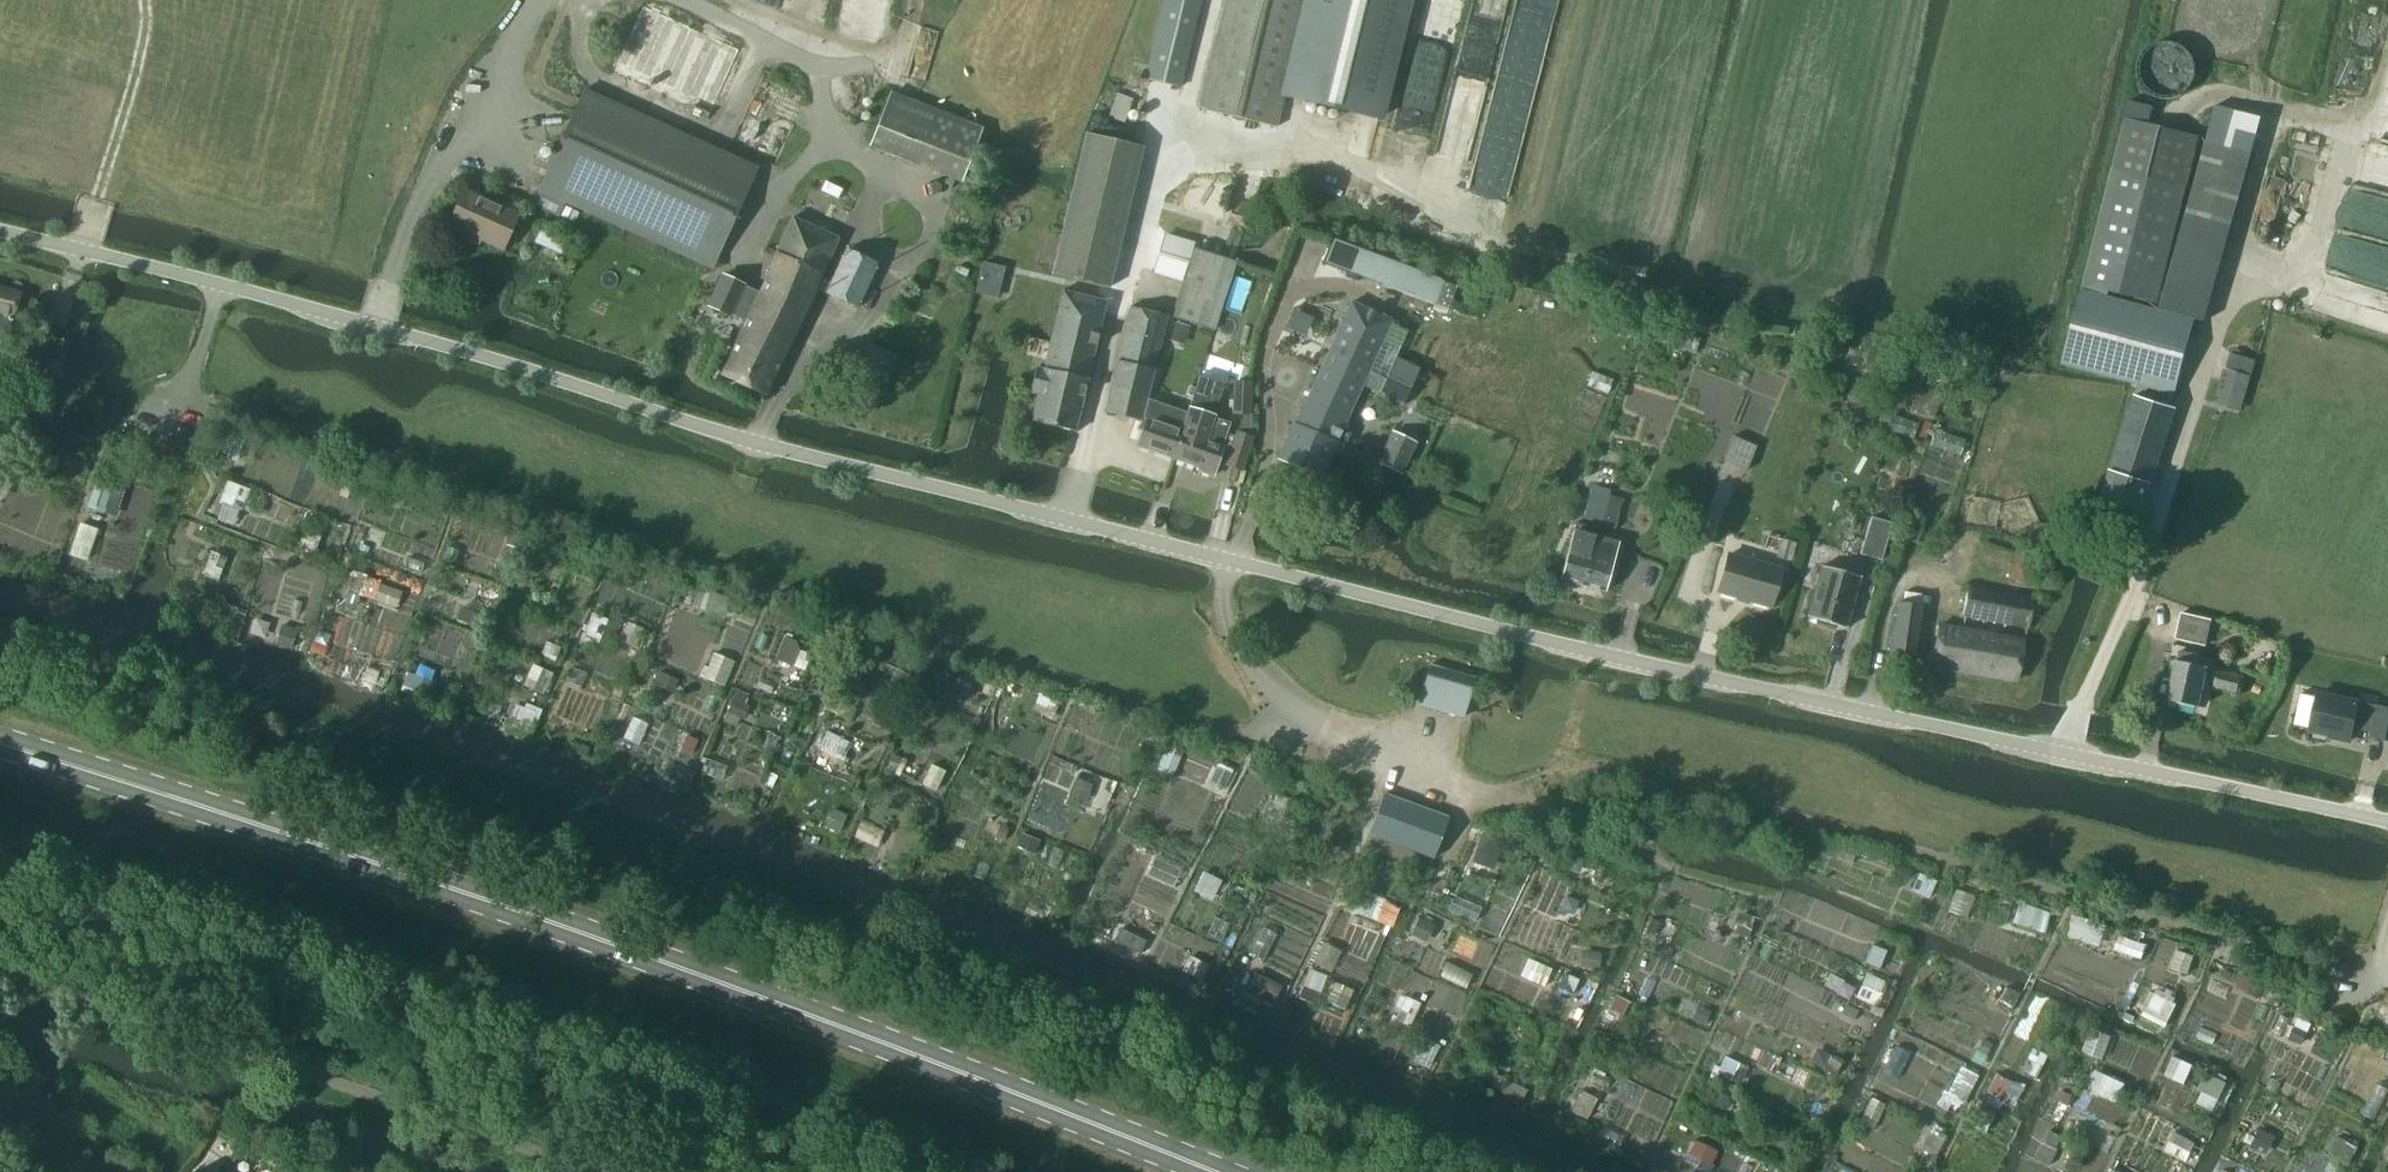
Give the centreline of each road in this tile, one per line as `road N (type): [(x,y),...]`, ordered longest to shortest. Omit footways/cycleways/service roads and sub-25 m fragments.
road 1 (unclassified): [(2387,826),(1590,652),(764,443),(400,333),(0,231)]
road 2 (primary): [(1219,1171),(959,1058),(0,743)]
road 3 (track): [(179,396),(1259,738),(1281,731),(1292,708)]
road 4 (track): [(2380,966),(2300,964),(1573,765)]
road 5 (track): [(480,0),(429,33),(393,117),(375,259),(393,269)]
road 6 (track): [(144,0),(80,252)]
road 7 (track): [(817,72),(876,62),(907,27),(913,0)]

